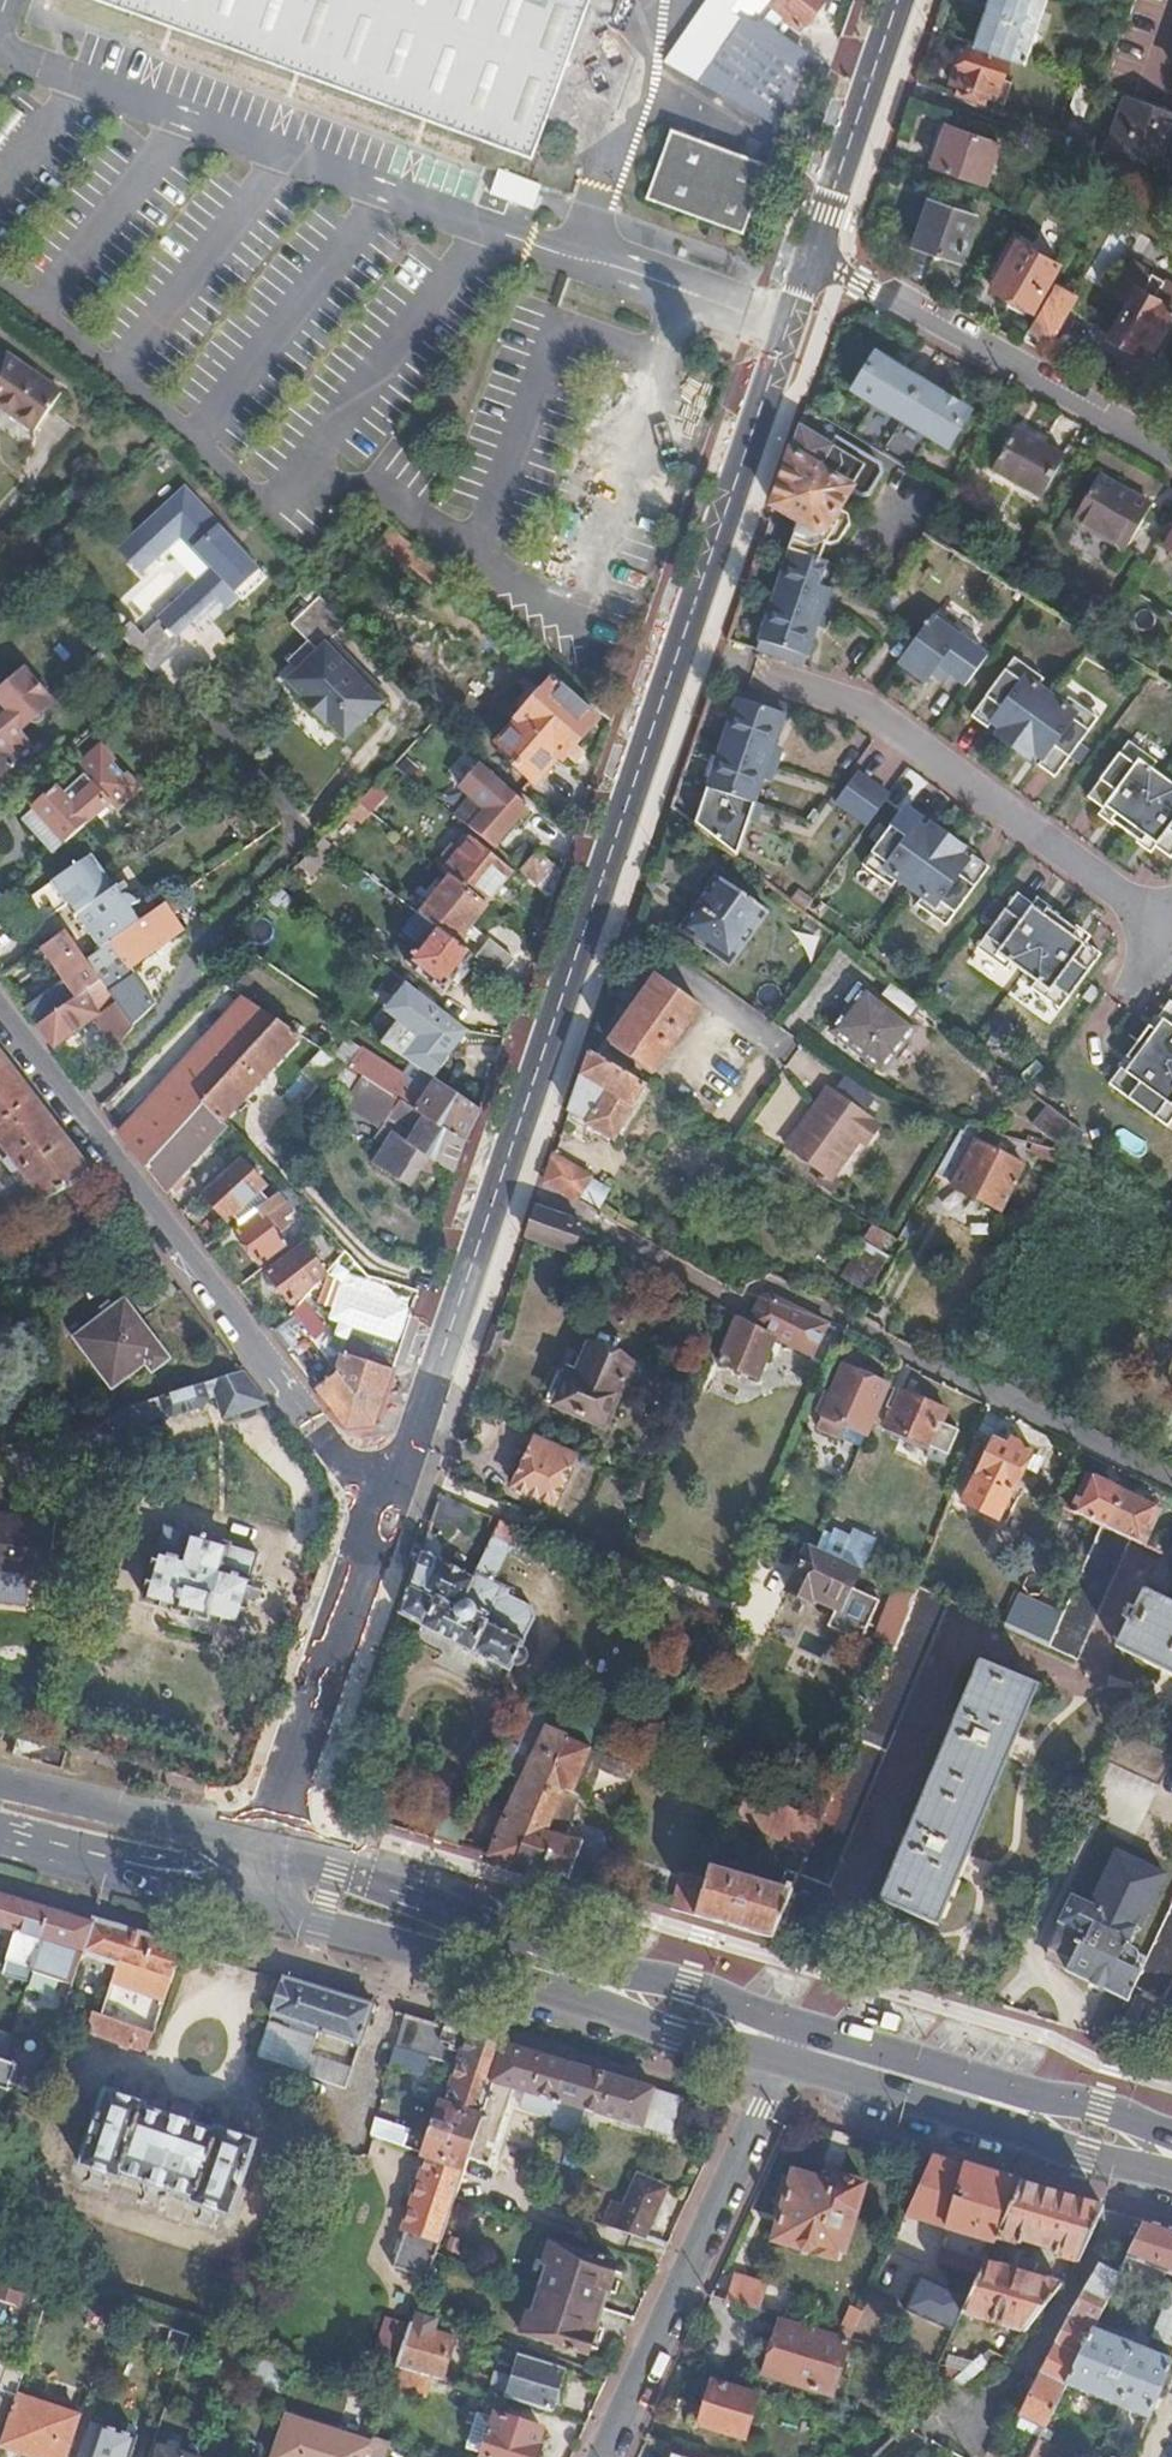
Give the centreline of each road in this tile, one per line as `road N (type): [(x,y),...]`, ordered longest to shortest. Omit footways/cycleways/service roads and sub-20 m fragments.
road 1 (tertiary): [(808,264),(405,1482)]
road 2 (residential): [(0,1016),(349,1471),(405,1482)]
road 3 (primary): [(794,2025),(688,1984),(598,1968),(264,1858)]
road 4 (primary): [(247,1908),(776,2071)]
road 5 (residential): [(776,2071),(623,2456)]
road 6 (residential): [(1171,458),(849,277),(808,264)]
road 7 (primary): [(776,2071),(1171,2187)]
road 8 (tertiary): [(405,1482),(264,1858)]
road 9 (primary): [(1171,2127),(794,2025)]
road 10 (tertiary): [(898,0),(808,264)]
road 11 (primary): [(264,1858),(0,1786)]
road 12 (primary): [(124,1868),(226,1869),(264,1858)]
road 13 (primary): [(124,1868),(247,1908)]
road 14 (primary): [(0,1837),(124,1868)]

